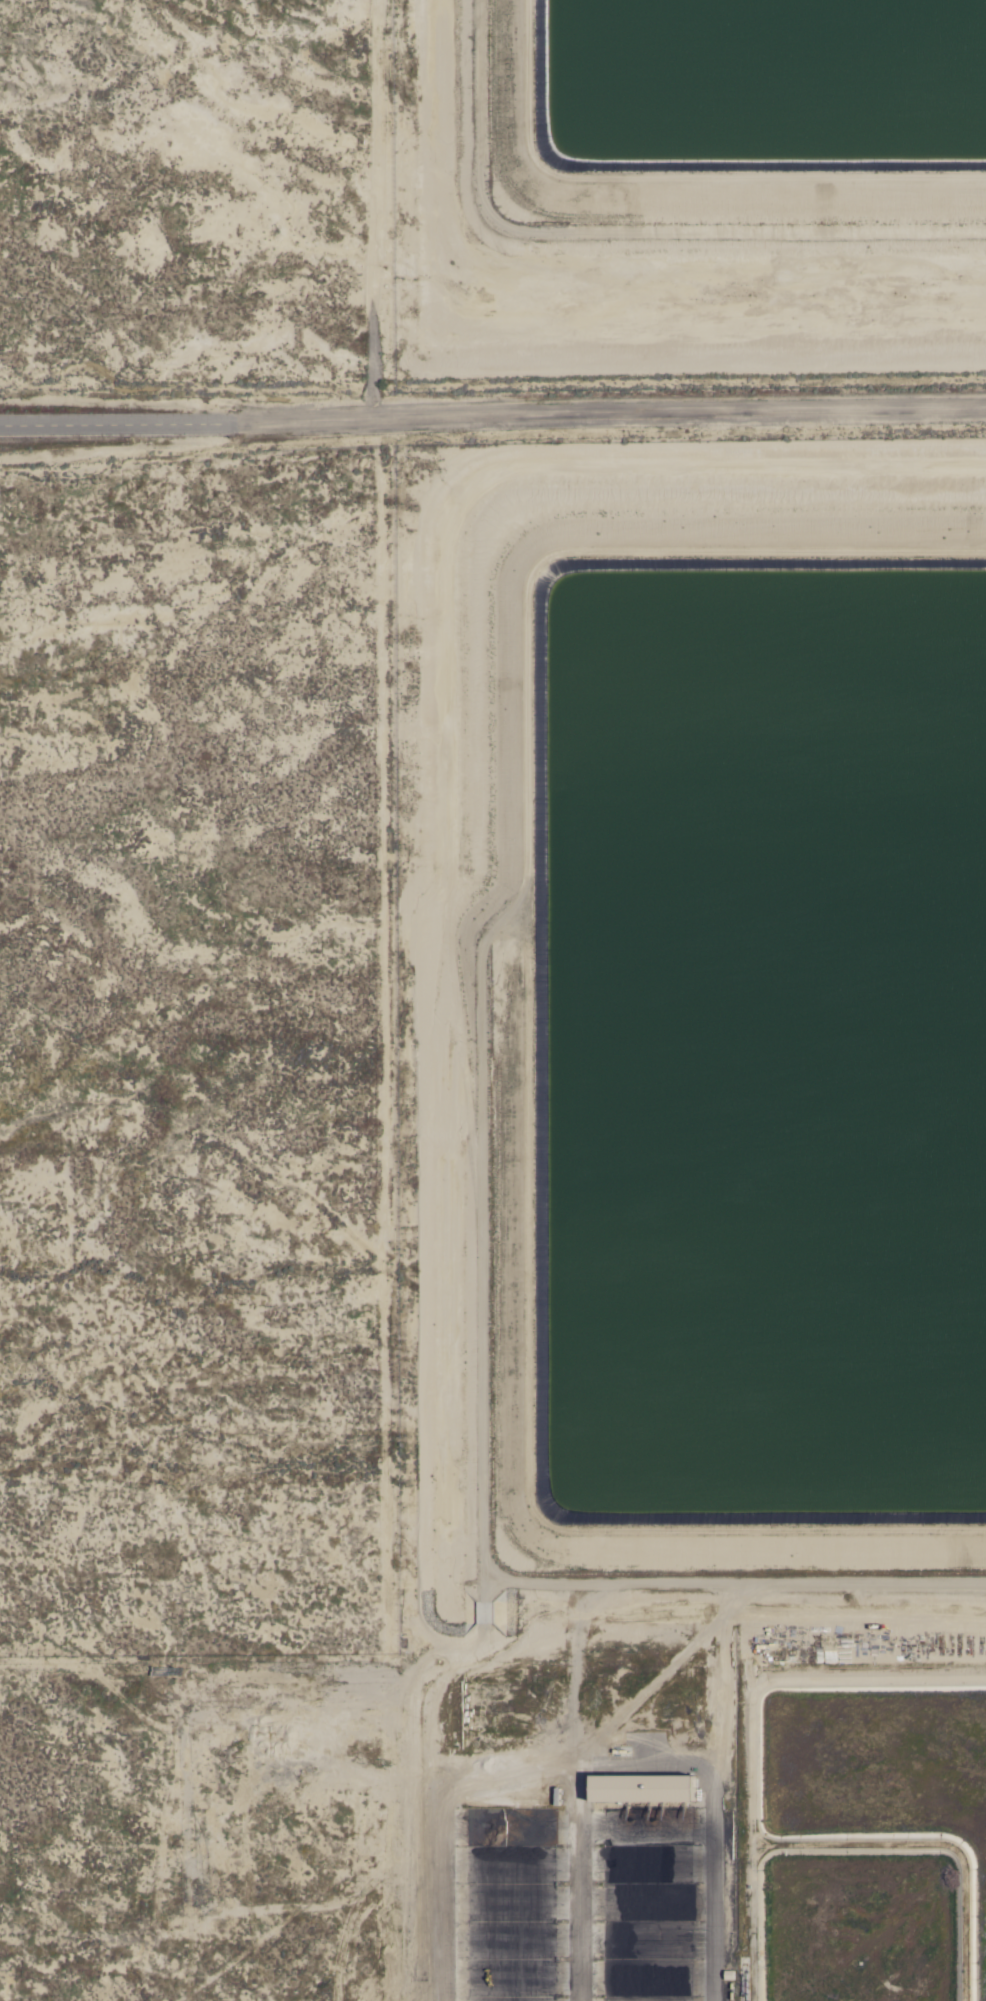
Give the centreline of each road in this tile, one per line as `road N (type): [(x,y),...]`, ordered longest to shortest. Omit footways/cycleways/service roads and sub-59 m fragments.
road 1 (residential): [(0,427),(985,413)]

